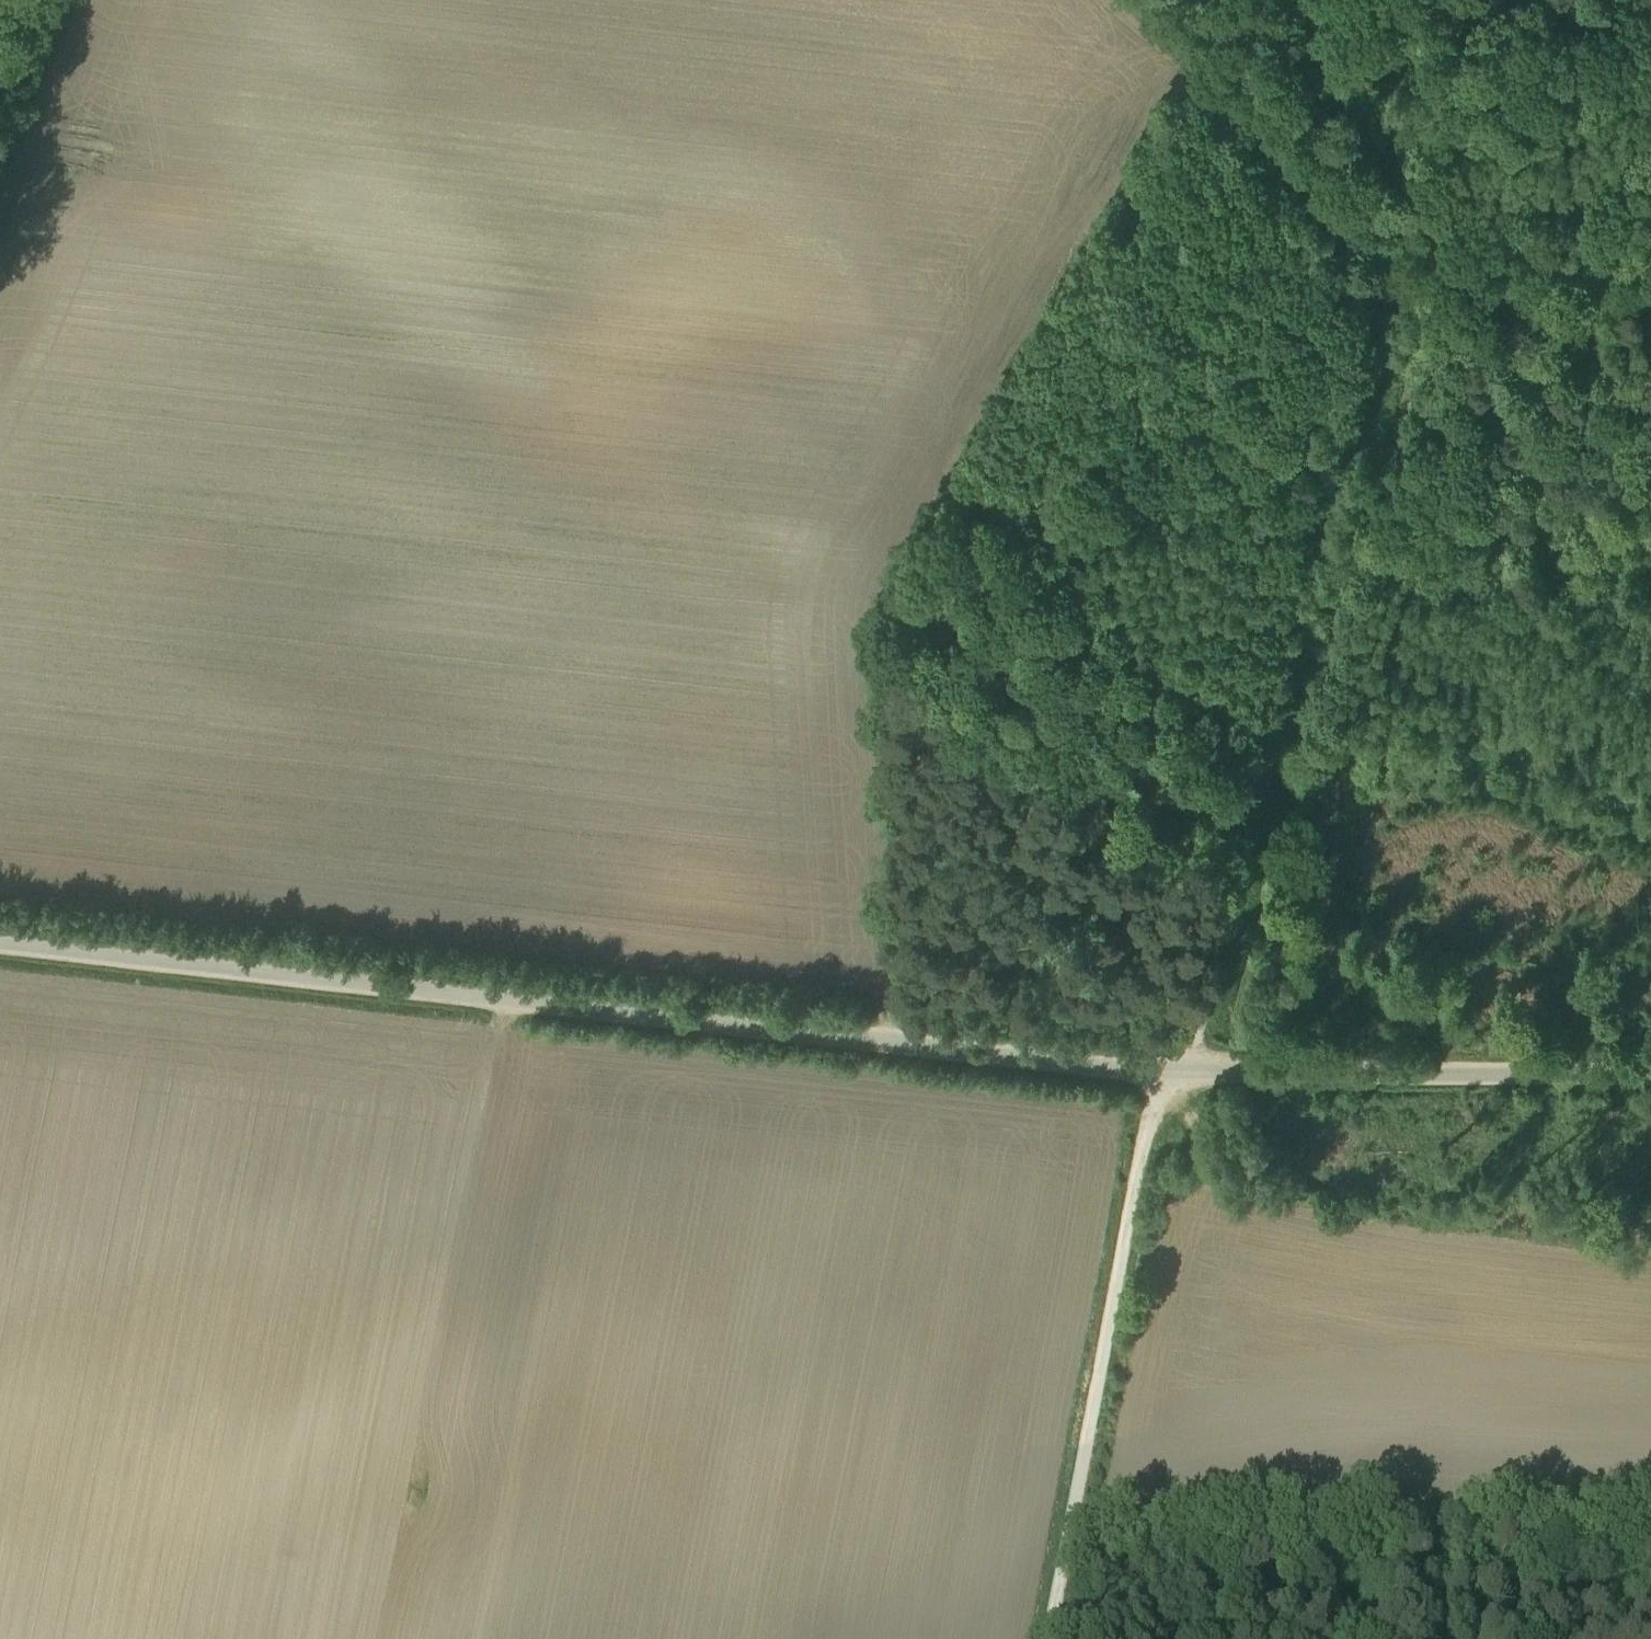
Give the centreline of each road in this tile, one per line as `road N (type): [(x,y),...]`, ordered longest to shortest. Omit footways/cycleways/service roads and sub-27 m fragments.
road 1 (unclassified): [(1650,1074),(1159,1072),(0,944)]
road 2 (track): [(1186,1073),(1377,316)]
road 3 (track): [(1159,1072),(1049,1638)]

